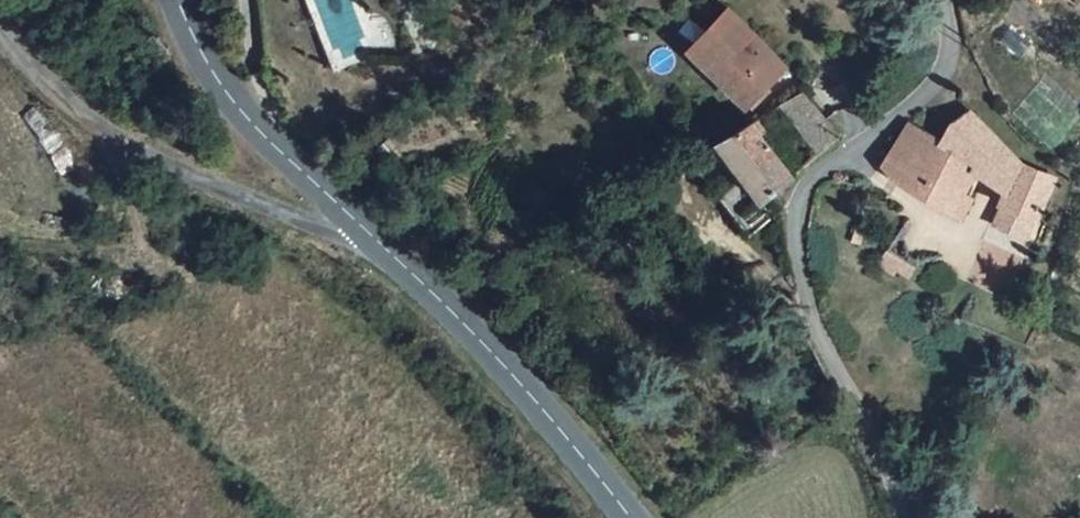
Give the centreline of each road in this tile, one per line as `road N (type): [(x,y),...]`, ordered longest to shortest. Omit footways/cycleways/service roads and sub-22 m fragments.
road 1 (unclassified): [(904,517),(805,286),(795,226),(797,200),(820,168),(935,86),(947,60),(943,0)]
road 2 (unclassified): [(6,0),(133,147),(377,249)]
road 3 (secondary): [(636,517),(377,249)]
road 4 (secondary): [(377,249),(205,81),(173,0)]

